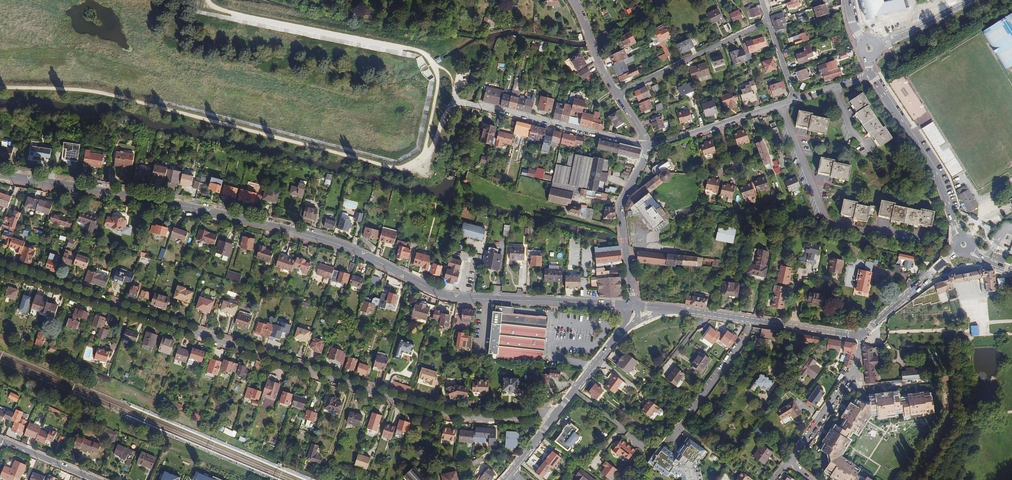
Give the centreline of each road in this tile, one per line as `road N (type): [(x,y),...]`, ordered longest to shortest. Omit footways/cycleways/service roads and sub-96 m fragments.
road 1 (secondary): [(0,175),(309,236),(450,297),(632,306)]
road 2 (residential): [(558,411),(528,419),(459,416),(0,267)]
road 3 (track): [(0,87),(113,95),(389,167),(422,157)]
road 4 (track): [(433,64),(418,50),(230,13),(207,0)]
road 5 (secondary): [(674,309),(861,333)]
road 6 (secondary): [(871,75),(933,169),(961,238)]
road 7 (residential): [(647,145),(475,105)]
road 8 (tertiary): [(647,145),(620,206),(632,306)]
road 9 (residential): [(617,94),(767,22)]
road 10 (residential): [(861,333),(856,367),(790,462)]
road 11 (secondary): [(861,333),(958,249)]

